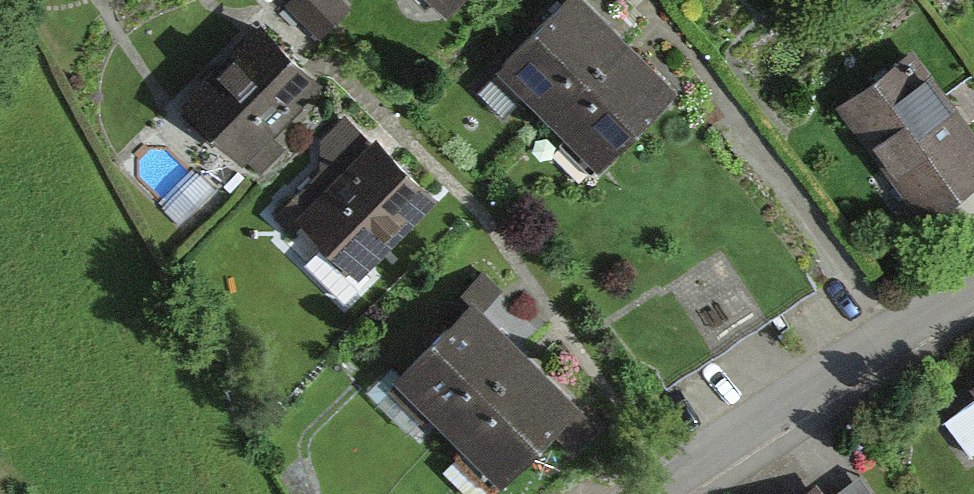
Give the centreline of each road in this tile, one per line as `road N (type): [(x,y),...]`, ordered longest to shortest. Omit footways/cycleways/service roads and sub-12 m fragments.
road 1 (residential): [(973,293),(663,493)]

